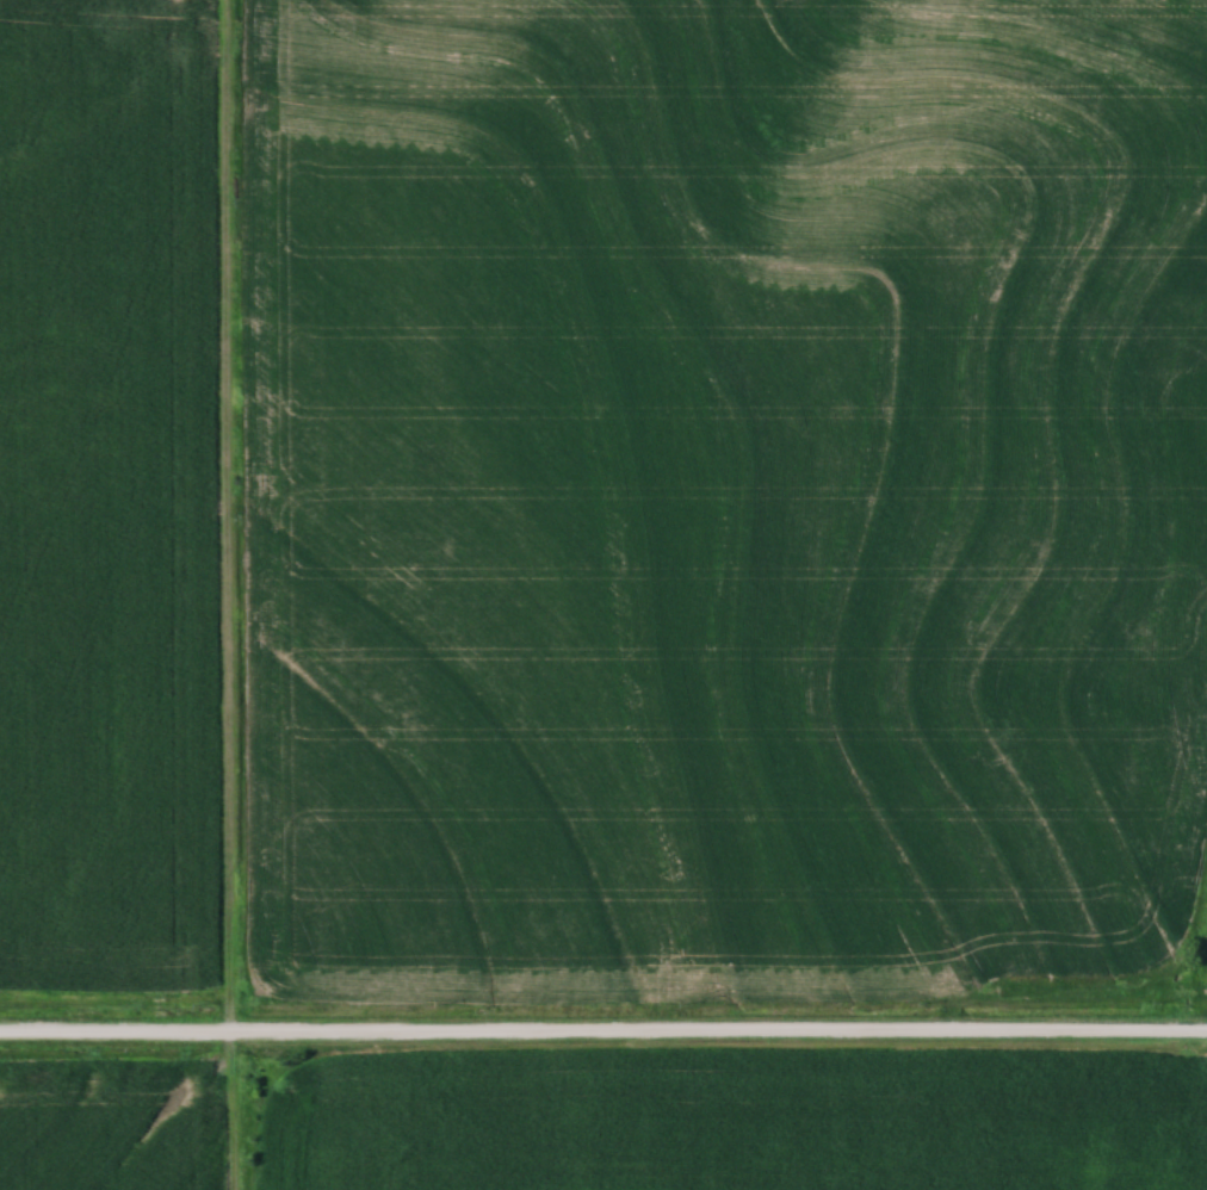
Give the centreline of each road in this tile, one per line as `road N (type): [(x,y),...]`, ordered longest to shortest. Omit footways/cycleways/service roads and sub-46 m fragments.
road 1 (residential): [(1206,1032),(0,1035)]

